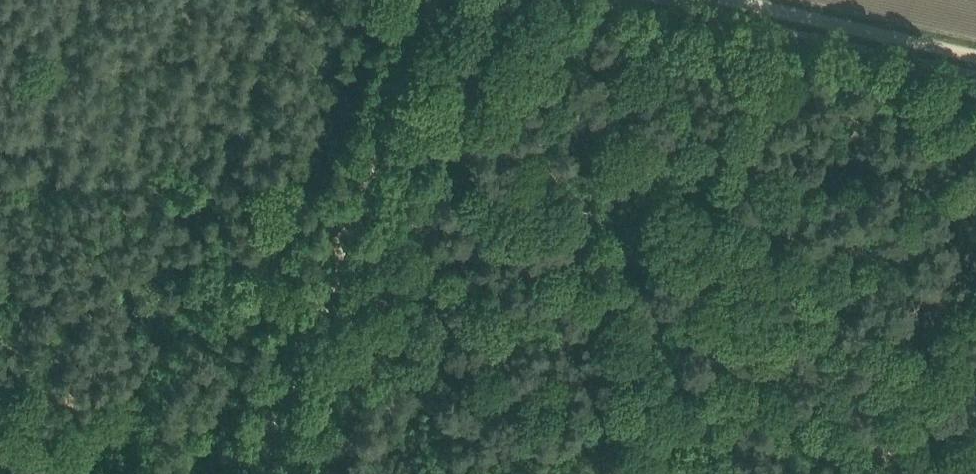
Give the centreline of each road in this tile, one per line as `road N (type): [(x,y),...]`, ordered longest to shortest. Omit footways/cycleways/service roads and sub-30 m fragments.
road 1 (track): [(261,473),(438,0)]
road 2 (track): [(975,58),(727,0)]

